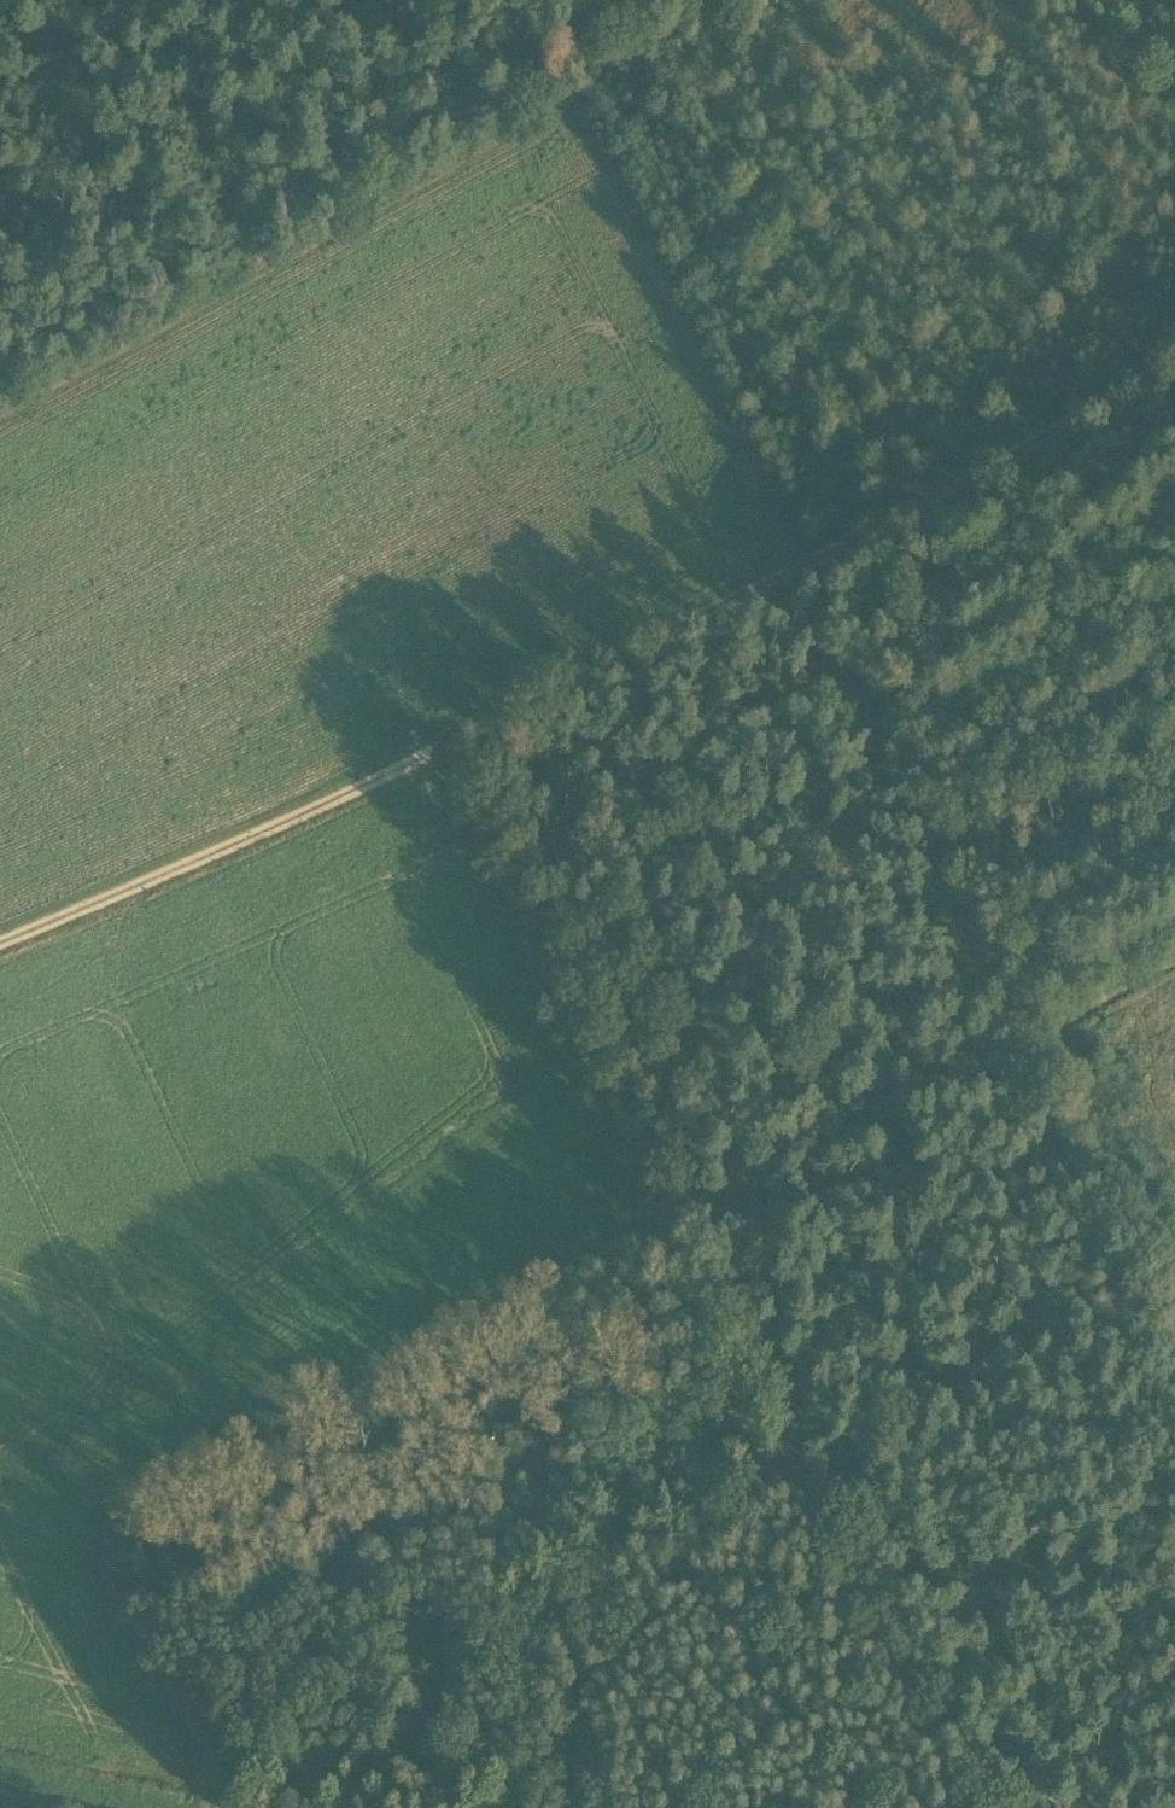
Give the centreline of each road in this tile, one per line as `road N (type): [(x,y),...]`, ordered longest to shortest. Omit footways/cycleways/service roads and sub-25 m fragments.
road 1 (track): [(1174,369),(259,841),(0,950)]

